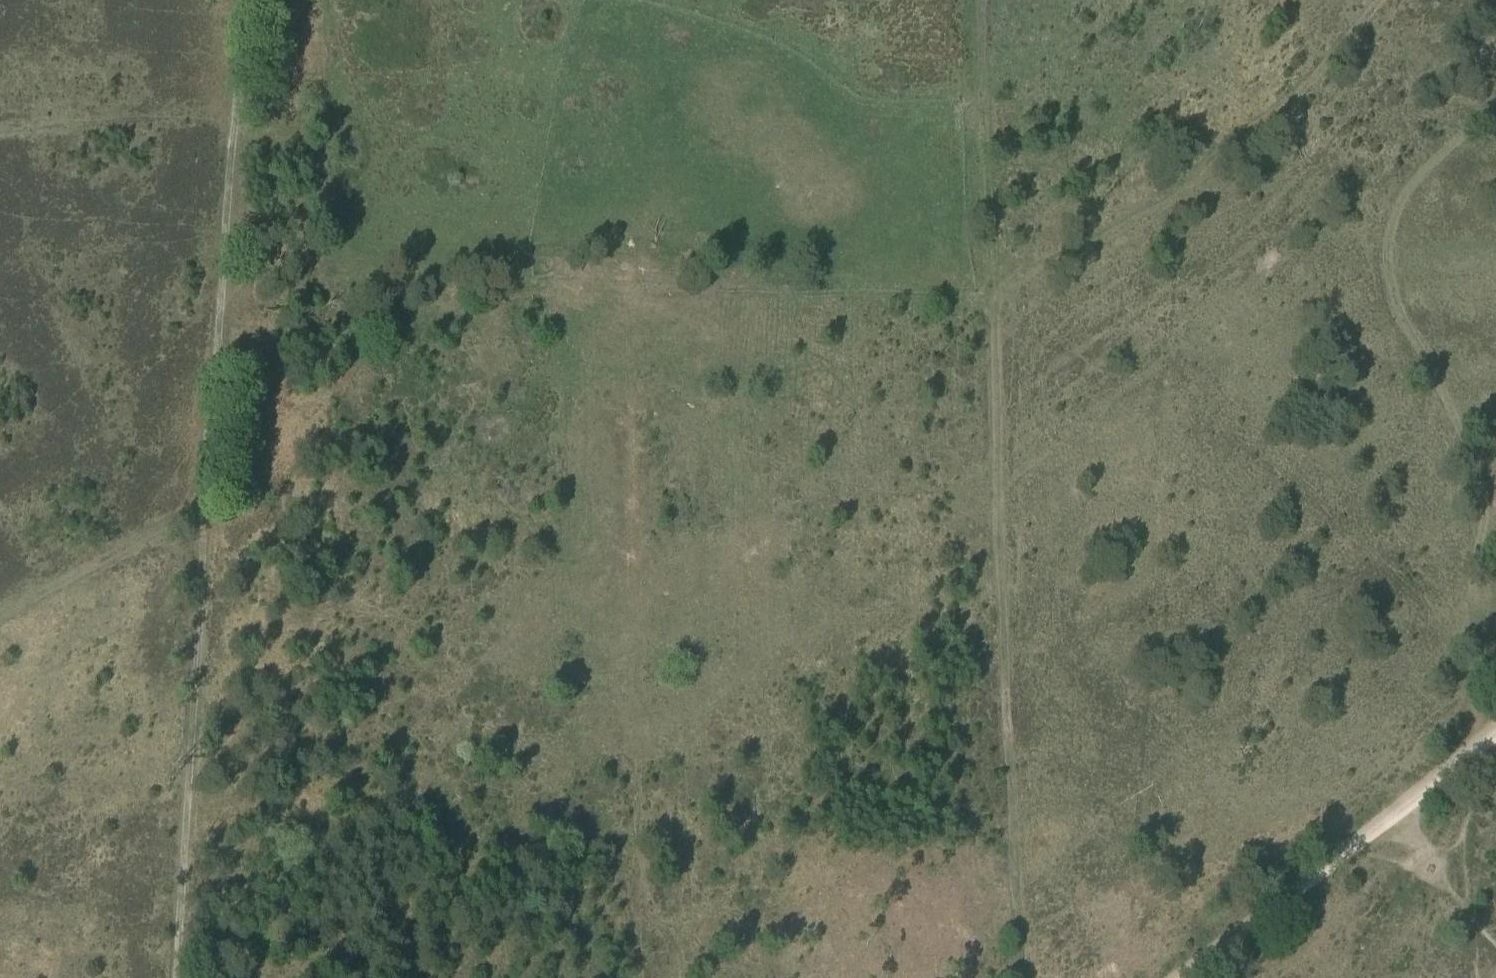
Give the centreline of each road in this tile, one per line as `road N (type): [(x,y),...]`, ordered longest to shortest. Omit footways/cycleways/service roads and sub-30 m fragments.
road 1 (track): [(1487,741),(1468,696),(1487,500),(1451,409),(1393,310),(1383,253),(1385,224),(1417,176),(1495,95)]
road 2 (track): [(1176,977),(1495,734)]

